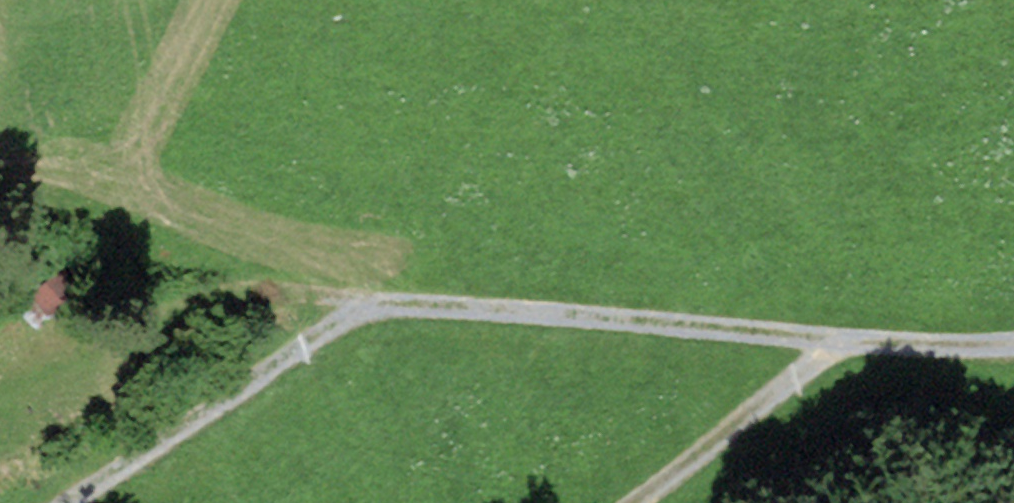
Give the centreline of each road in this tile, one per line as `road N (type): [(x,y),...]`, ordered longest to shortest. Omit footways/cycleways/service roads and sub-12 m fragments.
road 1 (track): [(1013,347),(127,282)]
road 2 (track): [(366,301),(62,502)]
road 3 (track): [(846,340),(628,502)]

